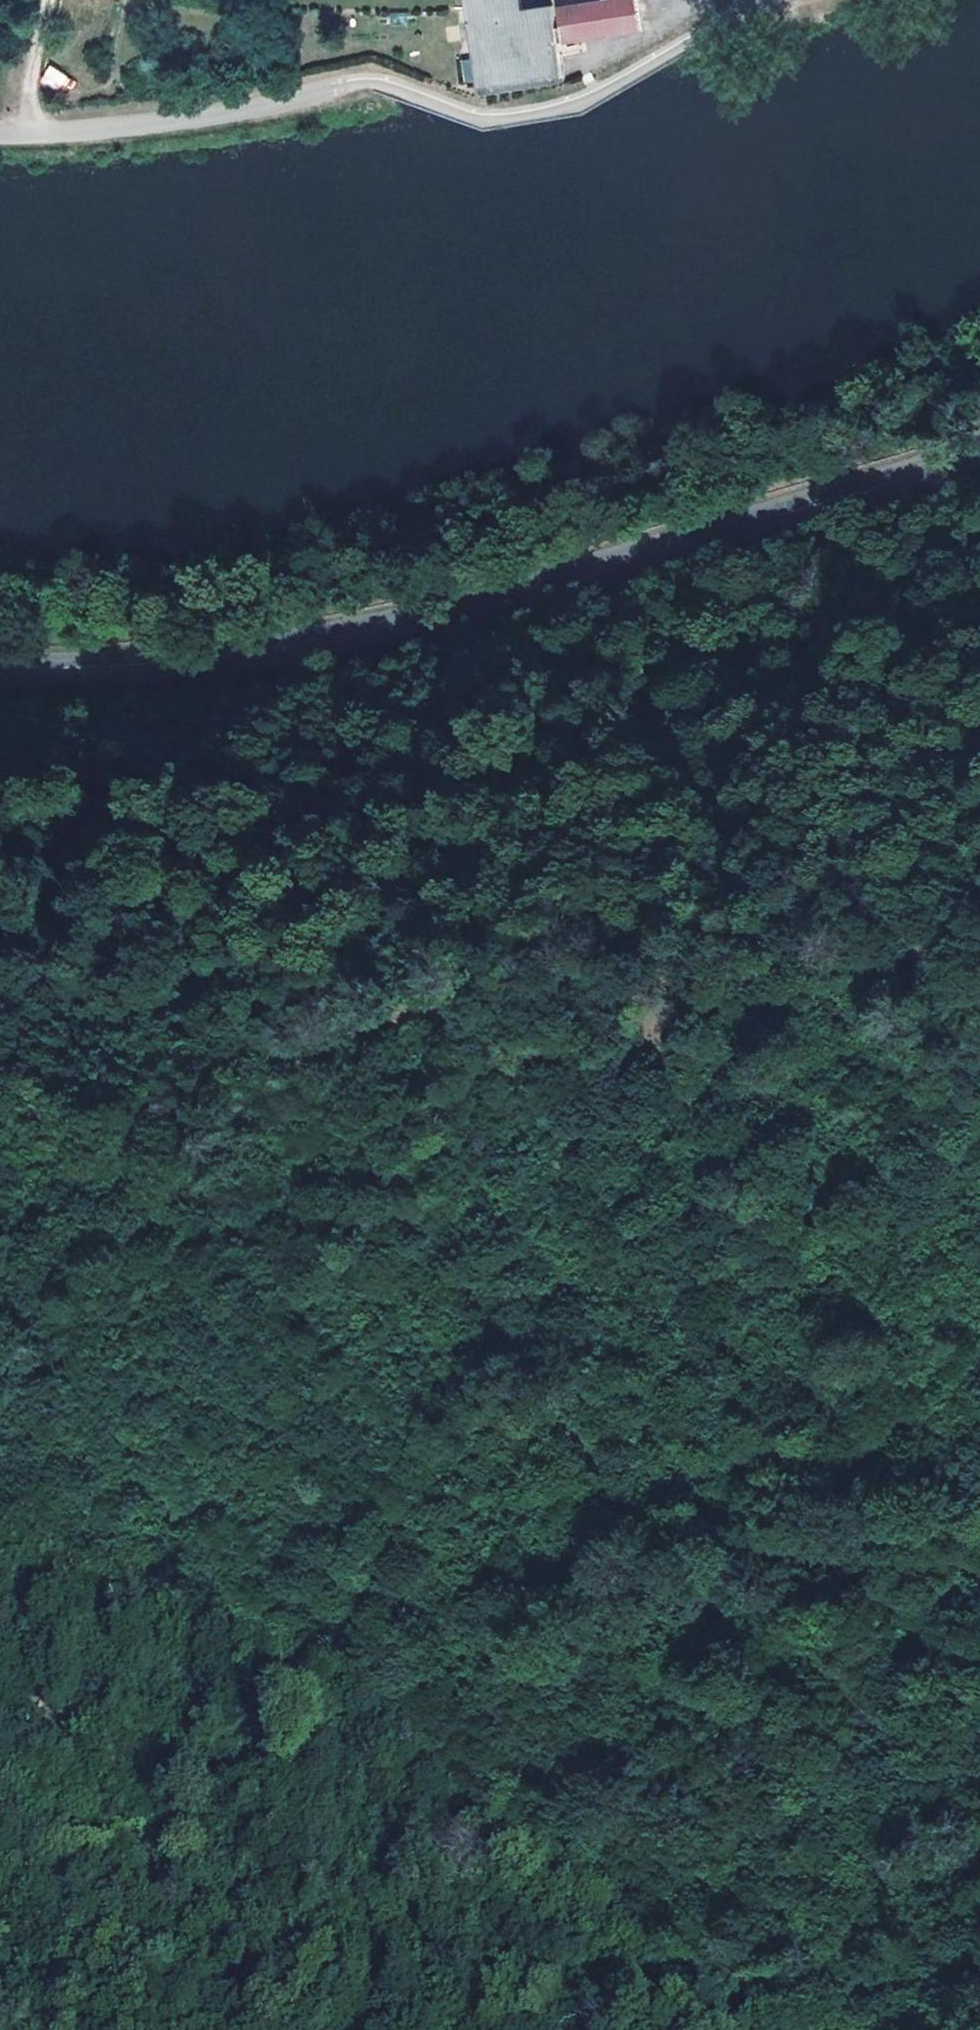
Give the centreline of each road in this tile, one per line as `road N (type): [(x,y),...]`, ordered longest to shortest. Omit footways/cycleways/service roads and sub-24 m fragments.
road 1 (track): [(0,1690),(554,1350),(979,1142)]
road 2 (secondary): [(0,669),(169,661),(312,640),(671,546),(979,451)]
road 3 (residential): [(0,134),(171,124),(367,85),(510,121),(570,108),(773,0)]

